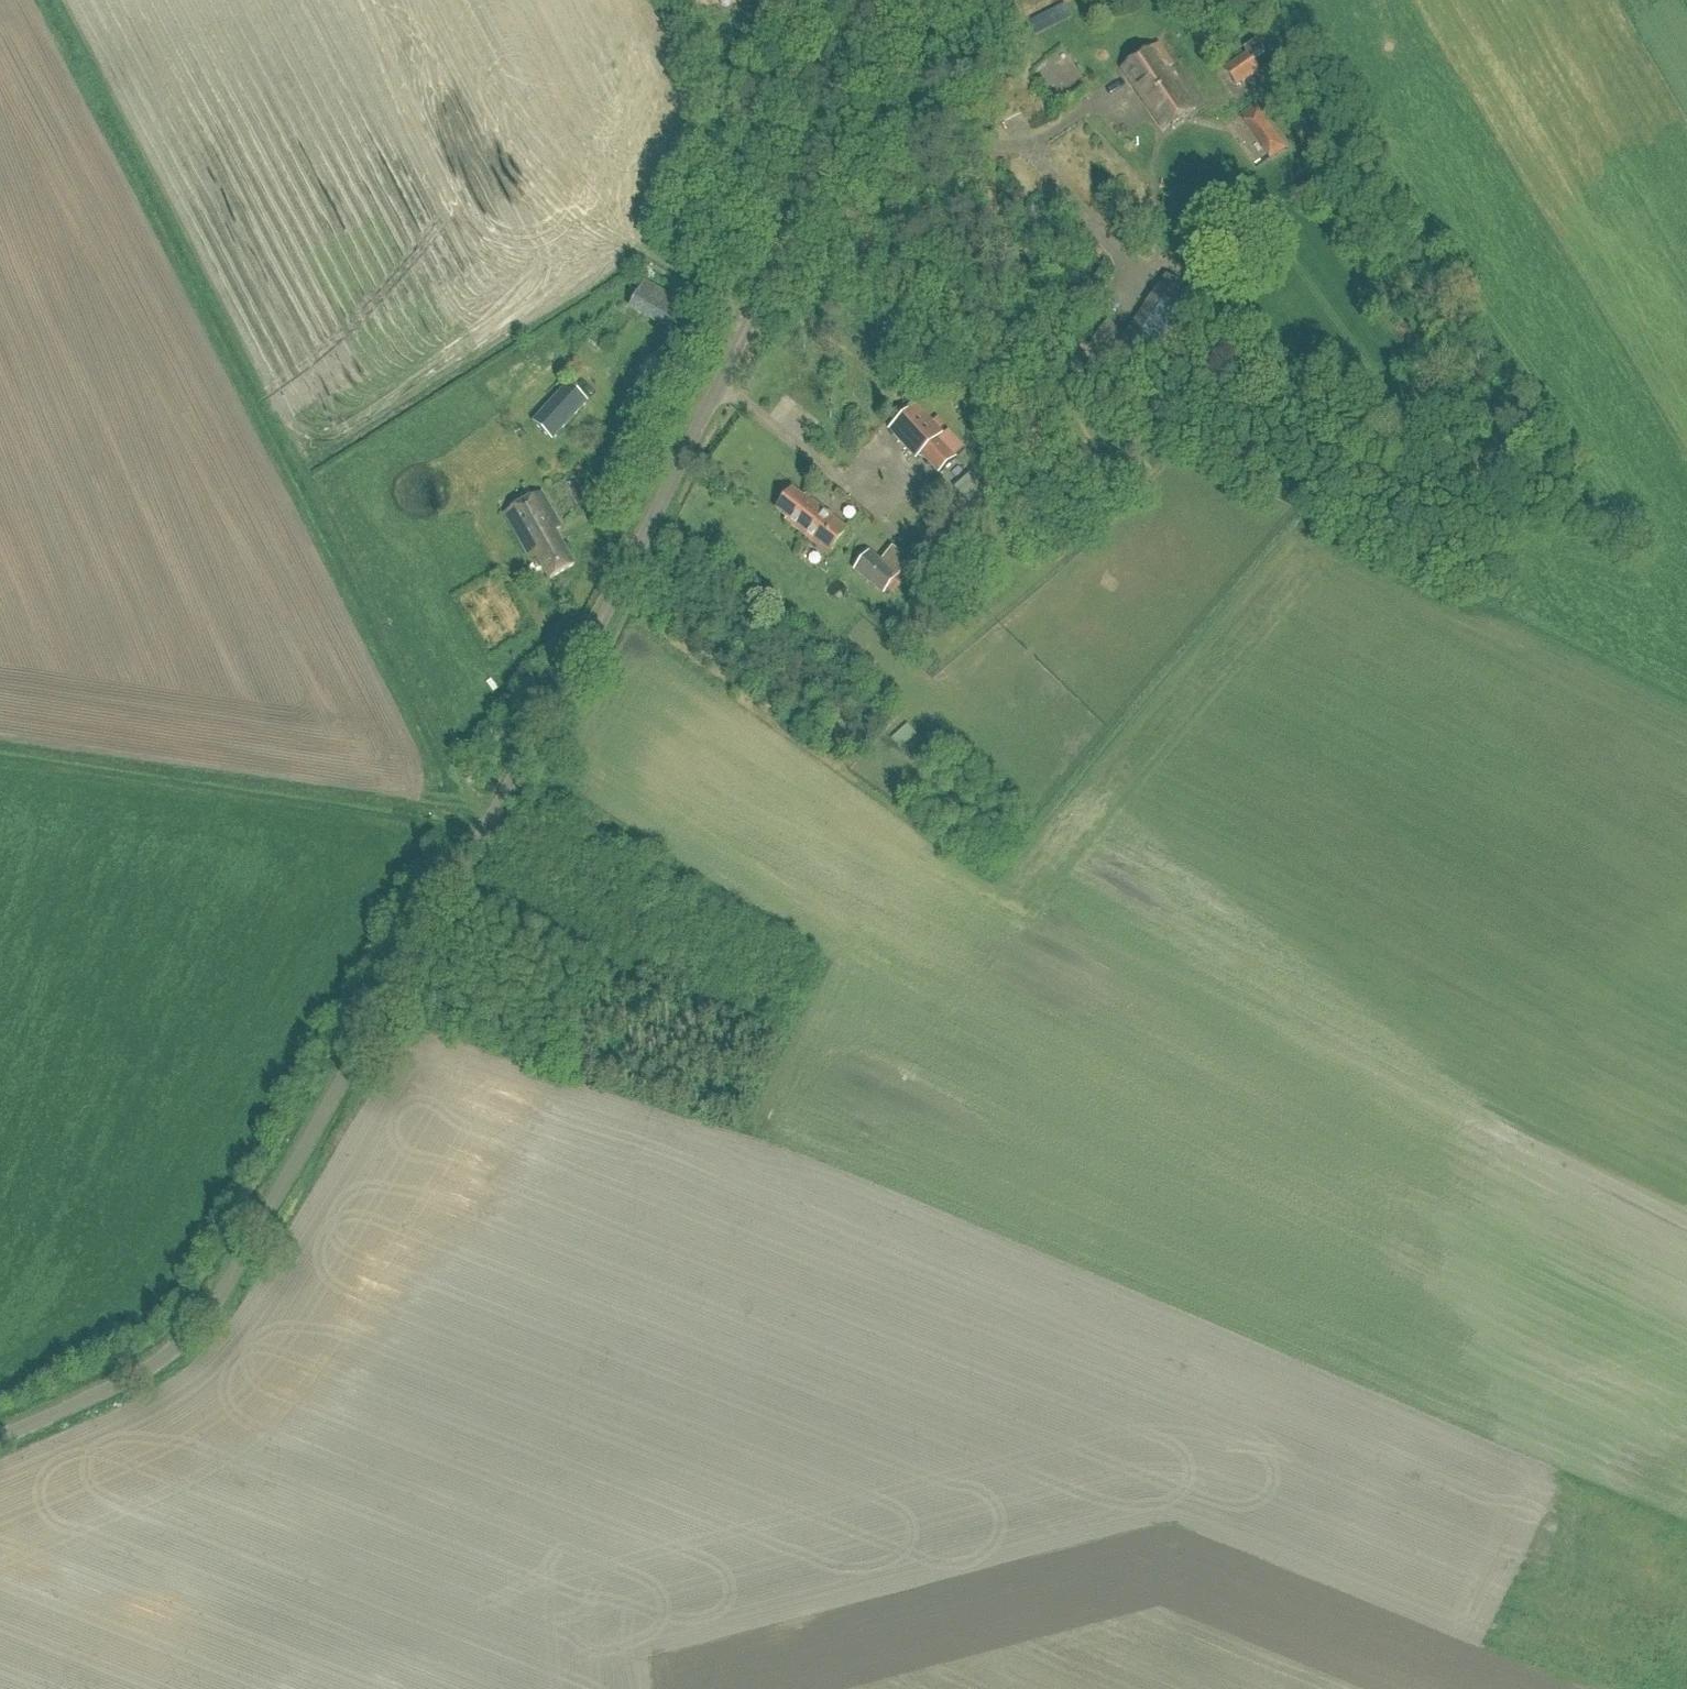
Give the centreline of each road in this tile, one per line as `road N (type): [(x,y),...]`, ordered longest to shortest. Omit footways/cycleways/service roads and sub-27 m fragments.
road 1 (unclassified): [(0,1444),(116,1395),(166,1365),(195,1330),(572,673),(653,511),(766,254),(856,0)]

